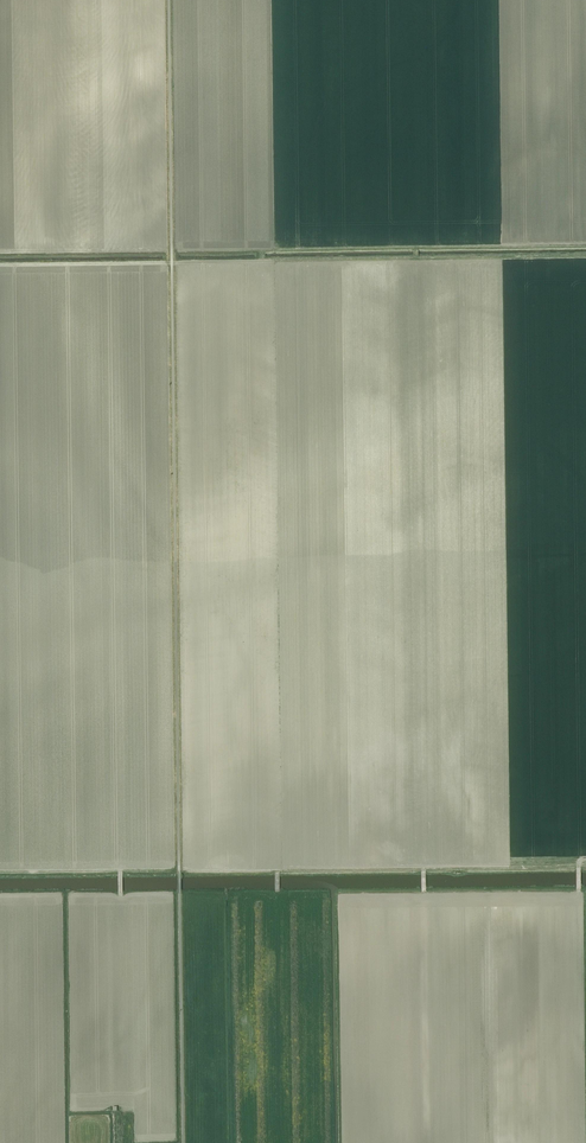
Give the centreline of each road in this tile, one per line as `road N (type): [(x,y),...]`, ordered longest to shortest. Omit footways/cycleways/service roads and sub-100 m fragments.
road 1 (track): [(424,1142),(416,250)]
road 2 (track): [(0,264),(173,260)]

